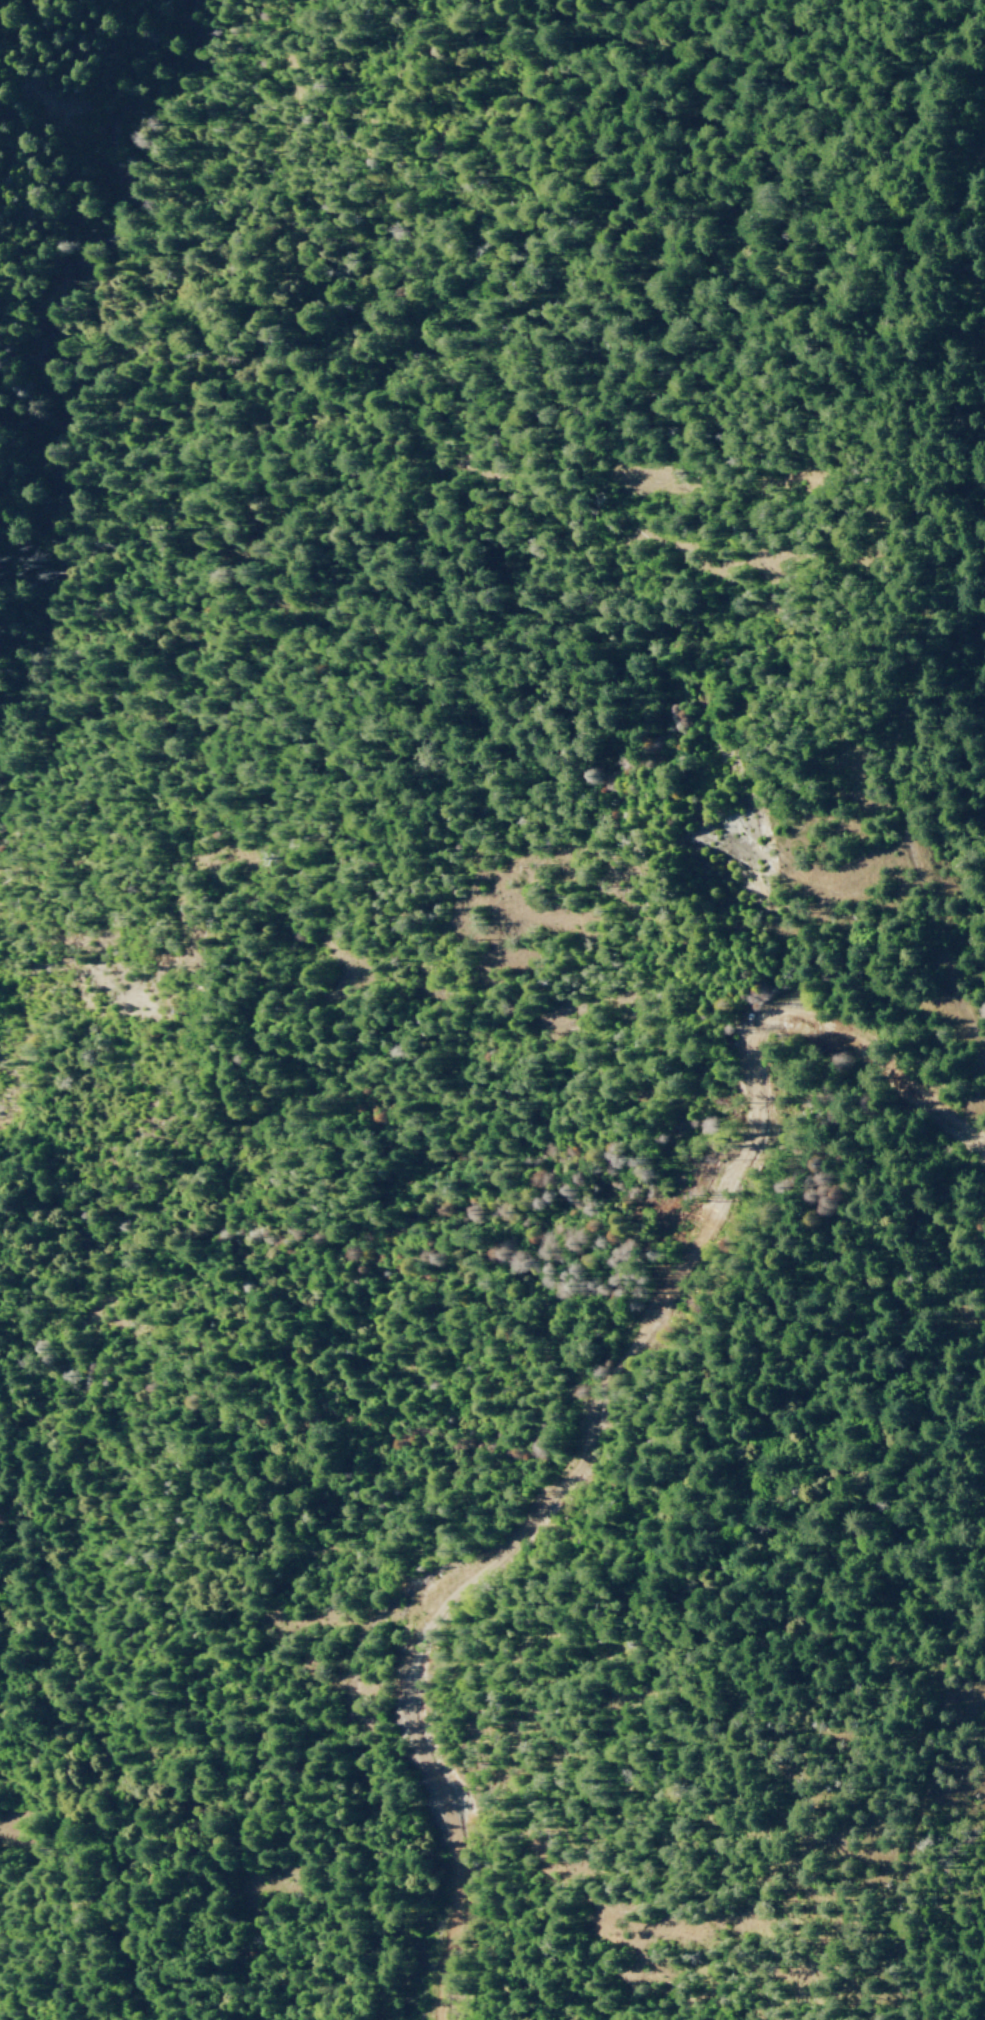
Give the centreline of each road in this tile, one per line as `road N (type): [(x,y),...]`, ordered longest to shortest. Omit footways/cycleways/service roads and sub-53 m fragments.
road 1 (track): [(984,1054),(939,938),(904,741),(918,615),(919,479),(935,374),(949,332),(984,277)]
road 2 (track): [(933,2019),(916,1847),(945,1656),(984,1512)]
road 3 (track): [(984,1169),(859,1140),(827,1122),(726,1026)]

